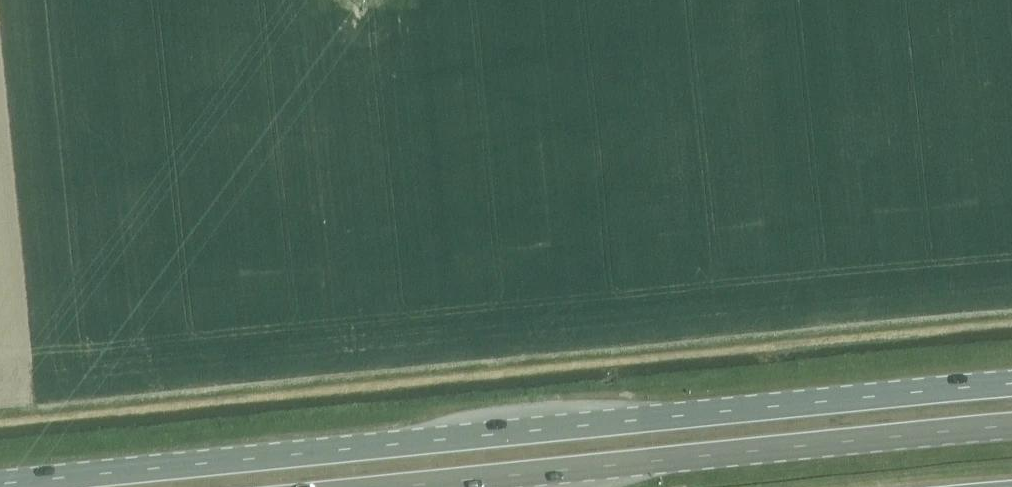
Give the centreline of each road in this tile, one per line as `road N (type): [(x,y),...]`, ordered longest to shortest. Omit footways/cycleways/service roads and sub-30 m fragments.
road 1 (primary): [(1011,387),(0,484)]
road 2 (primary): [(408,486),(1011,427)]

